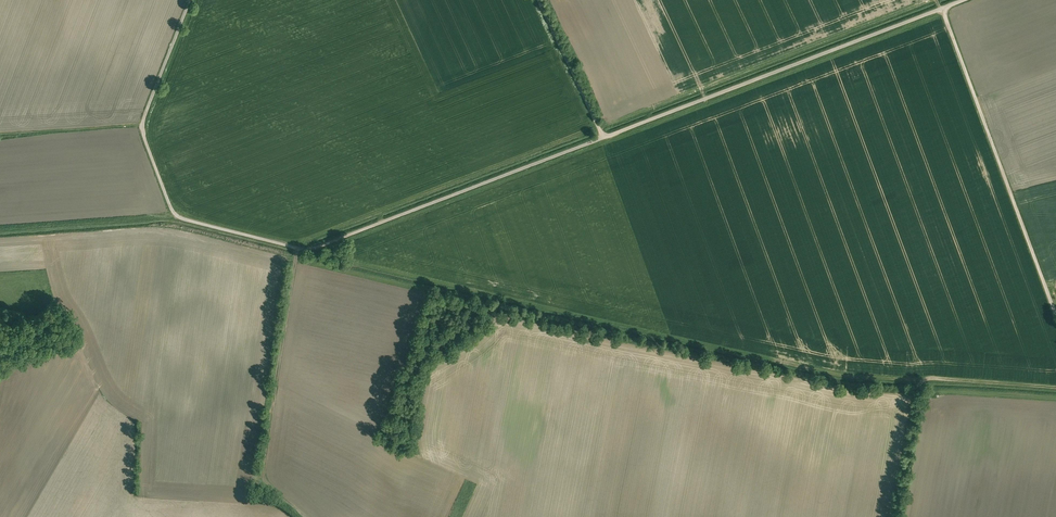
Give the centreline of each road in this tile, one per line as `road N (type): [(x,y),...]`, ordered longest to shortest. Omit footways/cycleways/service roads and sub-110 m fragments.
road 1 (unclassified): [(191,0),(143,127),(175,215),(188,221),(315,249),(605,137)]
road 2 (unclassified): [(605,137),(953,7)]
road 3 (unclassified): [(953,7),(1055,279)]
road 4 (track): [(299,250),(263,466),(265,484),(301,516)]
road 5 (track): [(1055,385),(940,378),(928,389),(923,417)]
road 6 (unclassified): [(605,137),(539,0)]

